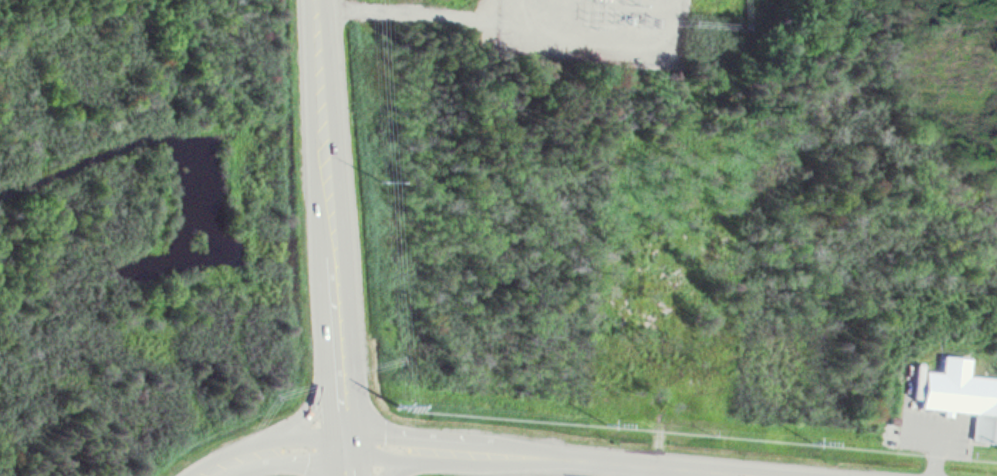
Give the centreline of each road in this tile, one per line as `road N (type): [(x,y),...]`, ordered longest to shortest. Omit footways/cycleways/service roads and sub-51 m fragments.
road 1 (secondary): [(339,306),(318,0)]
road 2 (tertiary): [(566,457),(516,444),(348,432)]
road 3 (tertiary): [(776,475),(566,457)]
road 4 (tertiary): [(413,460),(566,457)]
road 5 (tertiary): [(339,306),(323,388),(284,438)]
road 6 (residential): [(224,475),(271,462),(350,457)]
road 7 (secondary): [(348,432),(339,306)]

